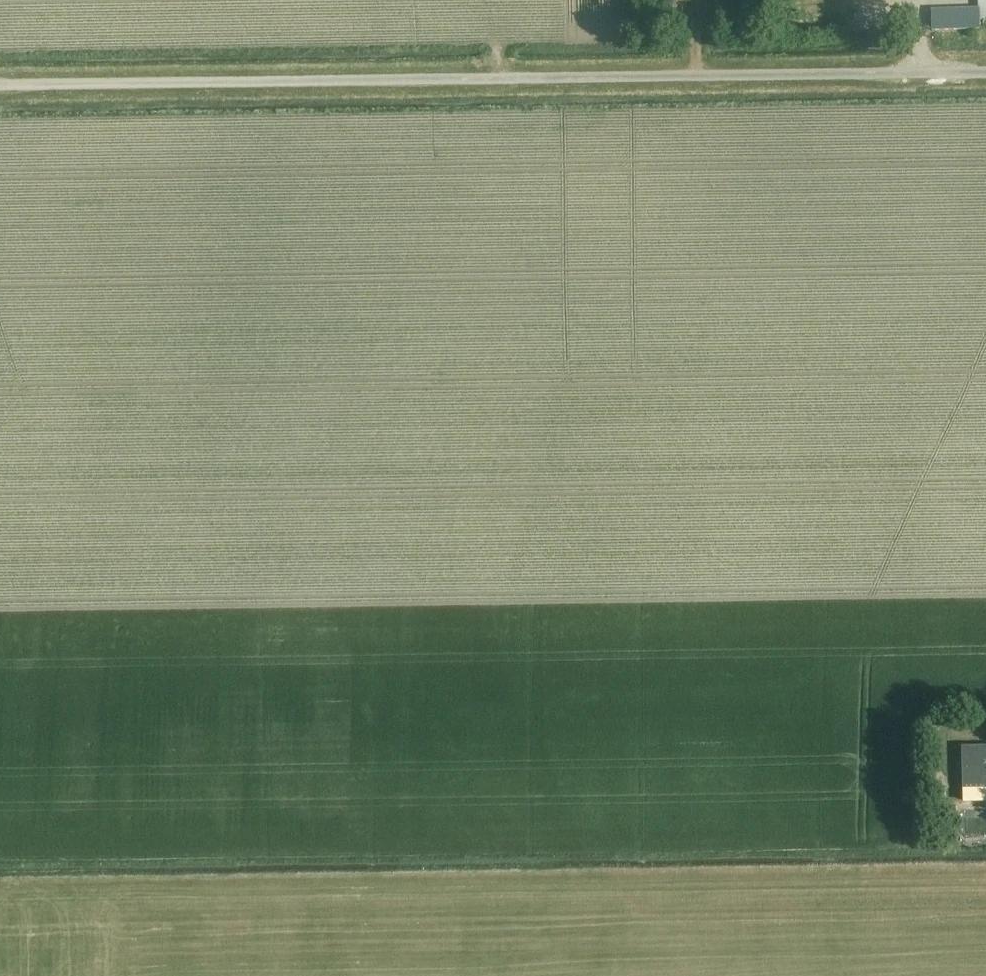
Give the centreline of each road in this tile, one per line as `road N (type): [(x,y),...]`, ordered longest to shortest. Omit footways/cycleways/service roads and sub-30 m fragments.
road 1 (unclassified): [(0,88),(985,75)]

